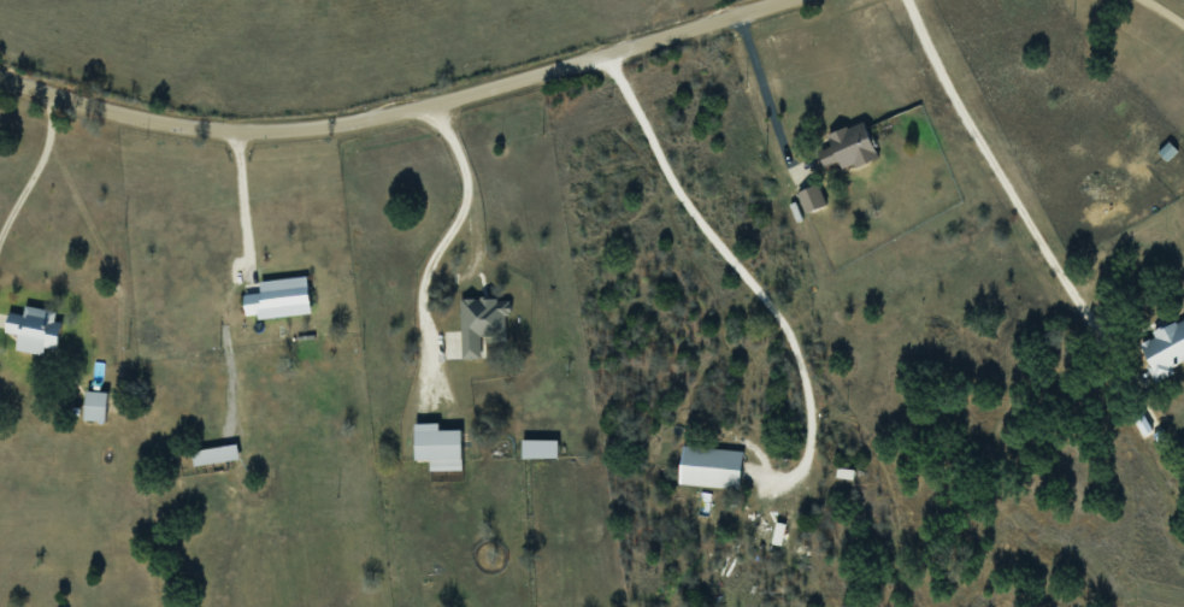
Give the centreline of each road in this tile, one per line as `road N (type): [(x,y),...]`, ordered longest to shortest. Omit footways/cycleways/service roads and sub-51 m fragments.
road 1 (residential): [(0,75),(171,123),(290,129),(359,119),(788,0)]

